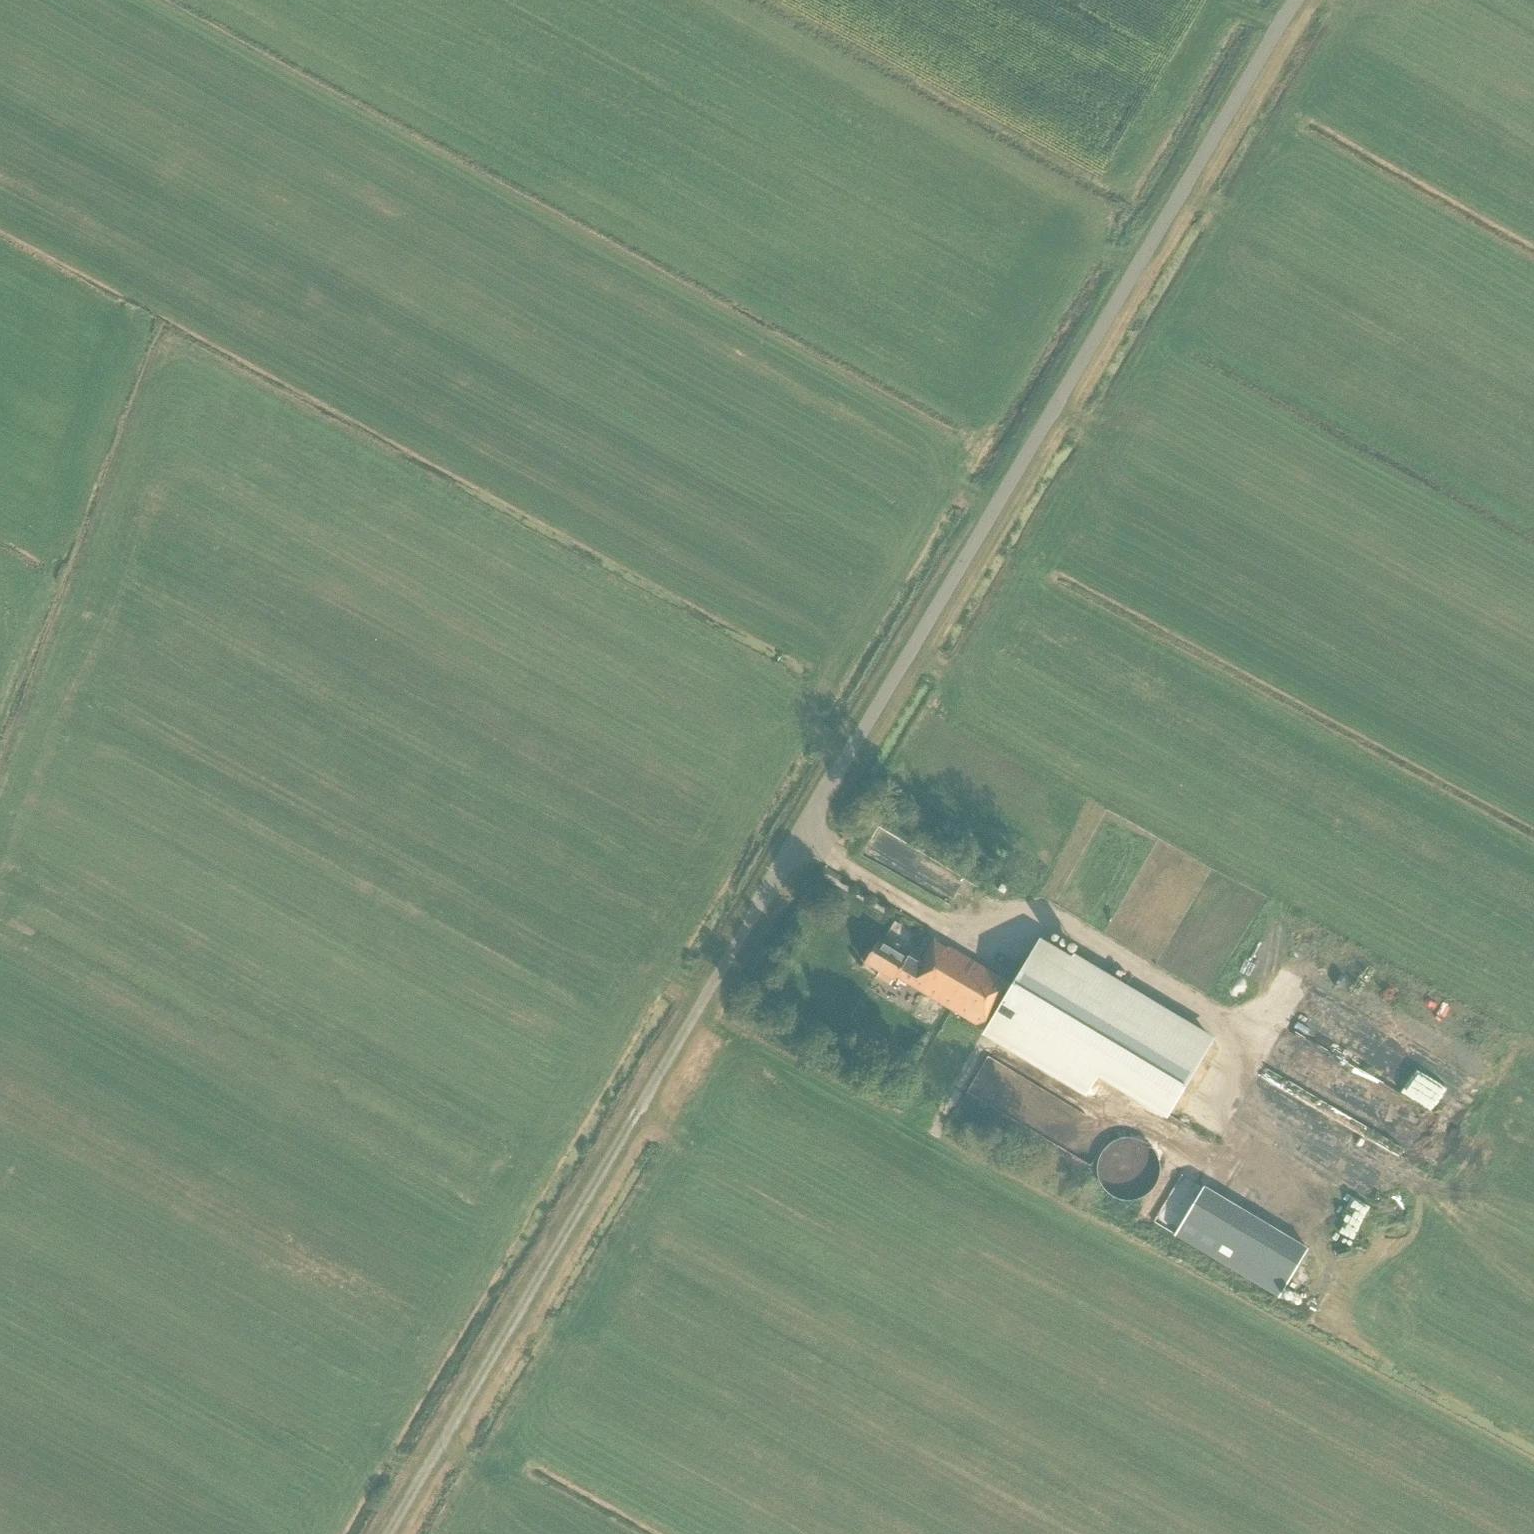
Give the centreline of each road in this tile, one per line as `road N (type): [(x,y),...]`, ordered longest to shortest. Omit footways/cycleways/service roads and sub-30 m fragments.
road 1 (unclassified): [(397,1533),(1312,0)]

